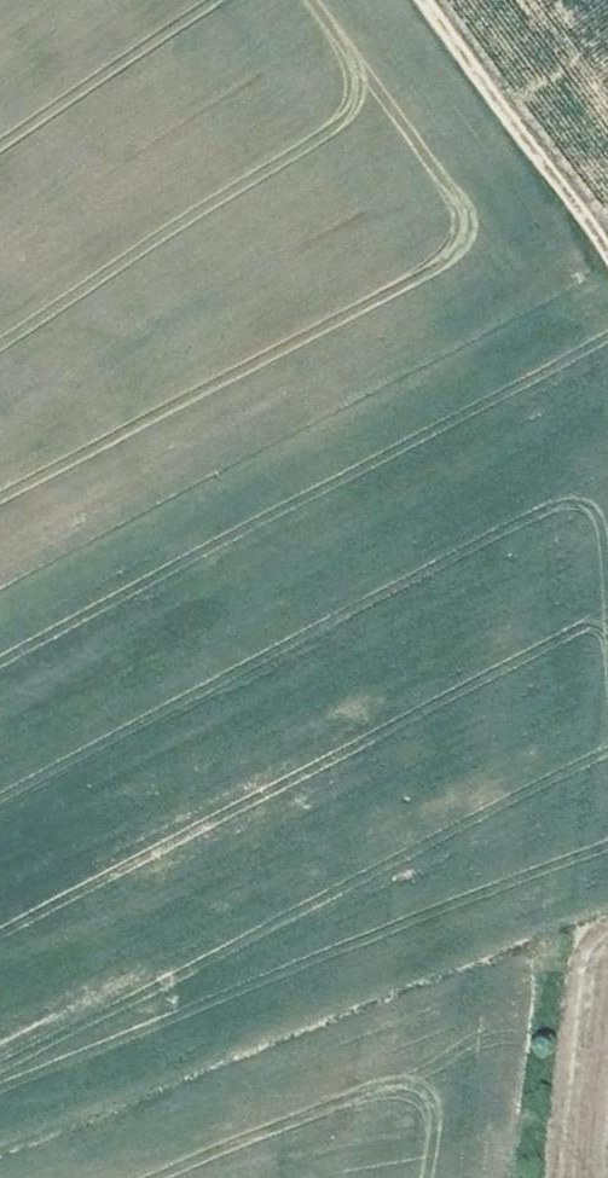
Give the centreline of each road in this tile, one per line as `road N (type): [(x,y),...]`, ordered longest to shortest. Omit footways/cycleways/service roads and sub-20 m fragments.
road 1 (track): [(430,0),(607,252)]

